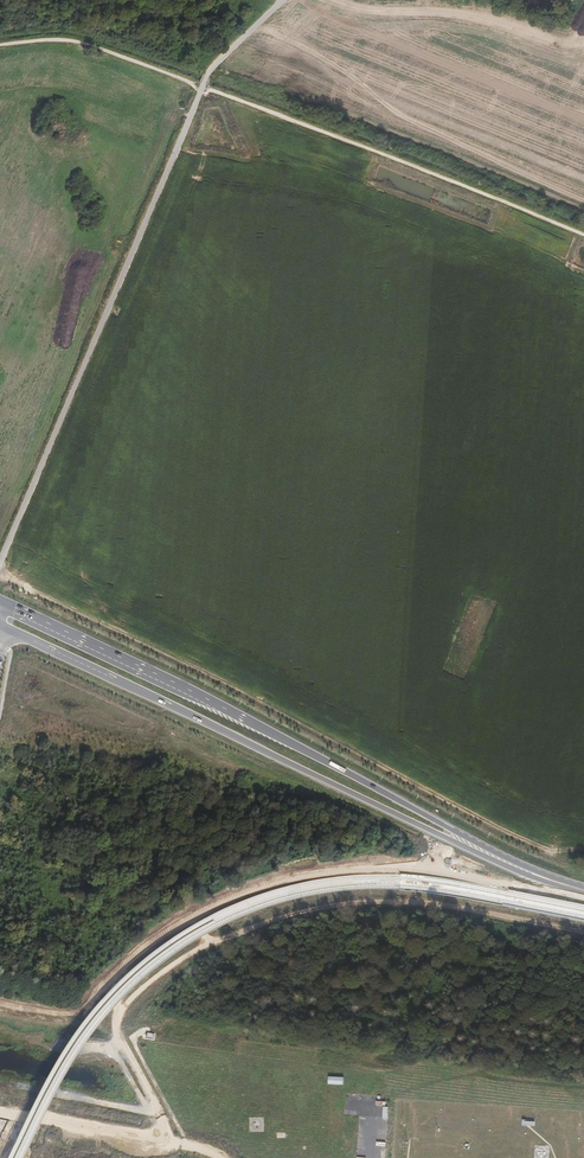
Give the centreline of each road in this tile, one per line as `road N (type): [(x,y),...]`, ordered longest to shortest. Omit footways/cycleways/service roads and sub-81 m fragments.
road 1 (unclassified): [(0,563),(207,73),(285,0)]
road 2 (track): [(0,569),(341,738),(565,836)]
road 3 (primary): [(557,882),(5,601)]
road 4 (primary): [(5,630),(448,843),(557,882)]
road 5 (track): [(201,87),(70,41),(0,46)]
road 6 (track): [(222,1157),(22,1118)]
road 7 (track): [(143,1031),(136,1045),(191,1148)]

